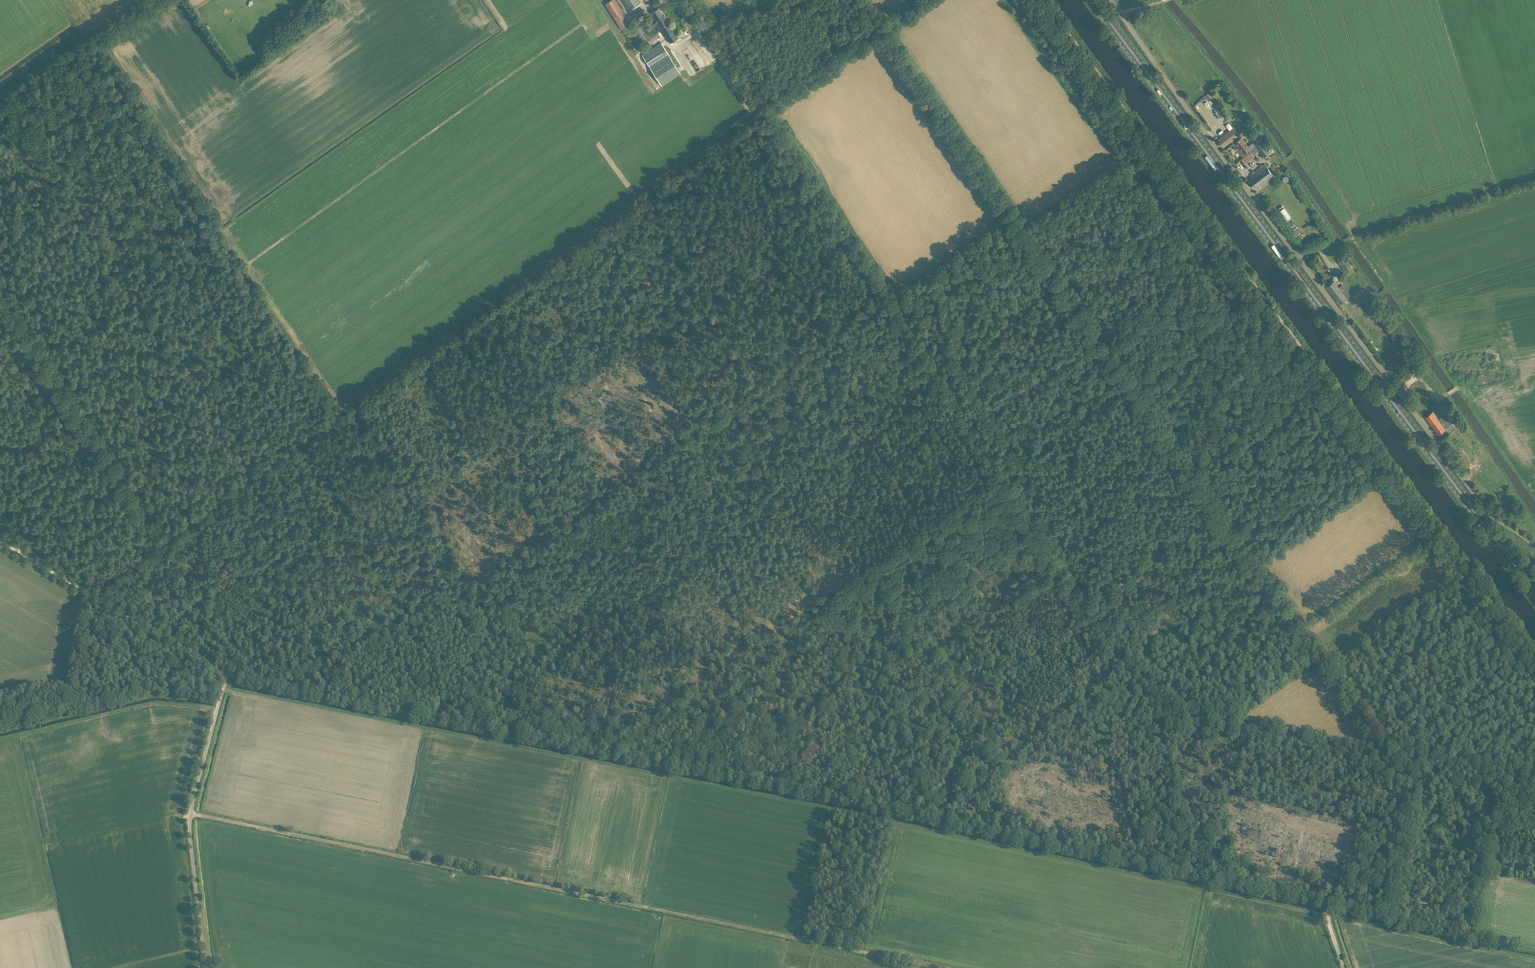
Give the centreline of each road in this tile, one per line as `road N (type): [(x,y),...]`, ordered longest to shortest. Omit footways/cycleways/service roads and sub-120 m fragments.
road 1 (track): [(1033,0),(1534,673)]
road 2 (track): [(156,544),(761,111)]
road 3 (primary): [(1534,593),(1093,0)]
road 4 (unclassified): [(1534,546),(1466,484),(1109,0)]
road 5 (track): [(86,593),(156,544),(0,303)]
road 6 (unclassified): [(204,967),(190,826),(226,683)]
road 7 (track): [(226,683),(86,593)]
road 8 (unclassified): [(761,111),(688,0)]

